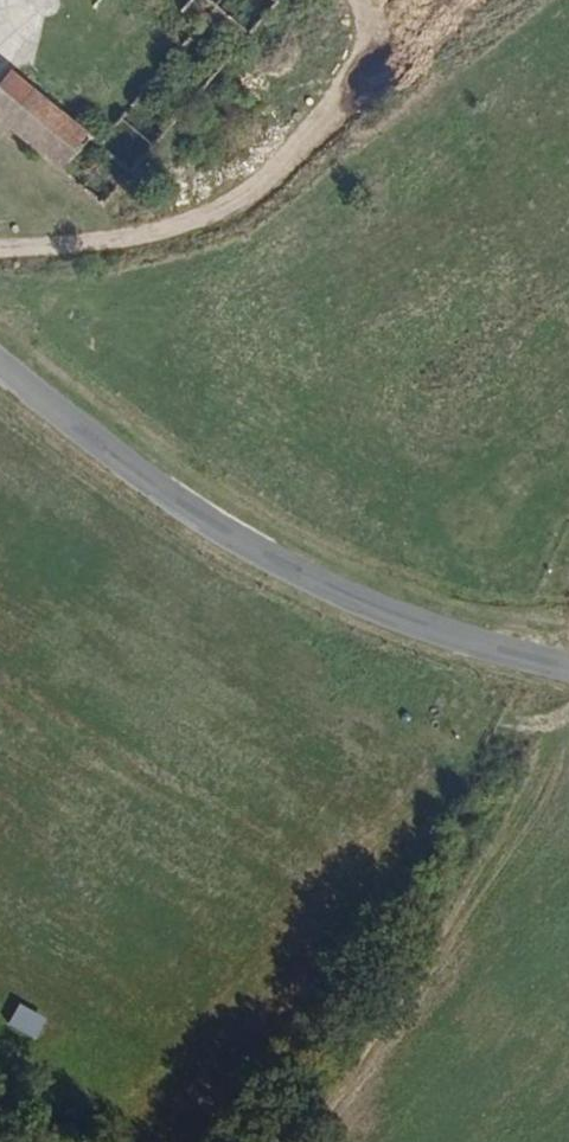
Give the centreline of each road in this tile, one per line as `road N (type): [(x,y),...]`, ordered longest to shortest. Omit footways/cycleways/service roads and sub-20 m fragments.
road 1 (unclassified): [(0,366),(186,509),(291,567),(425,627),(568,666)]
road 2 (track): [(273,1141),(446,932),(522,815),(568,725)]
road 3 (track): [(356,0),(371,39),(363,71),(243,198),(172,229),(0,251)]

